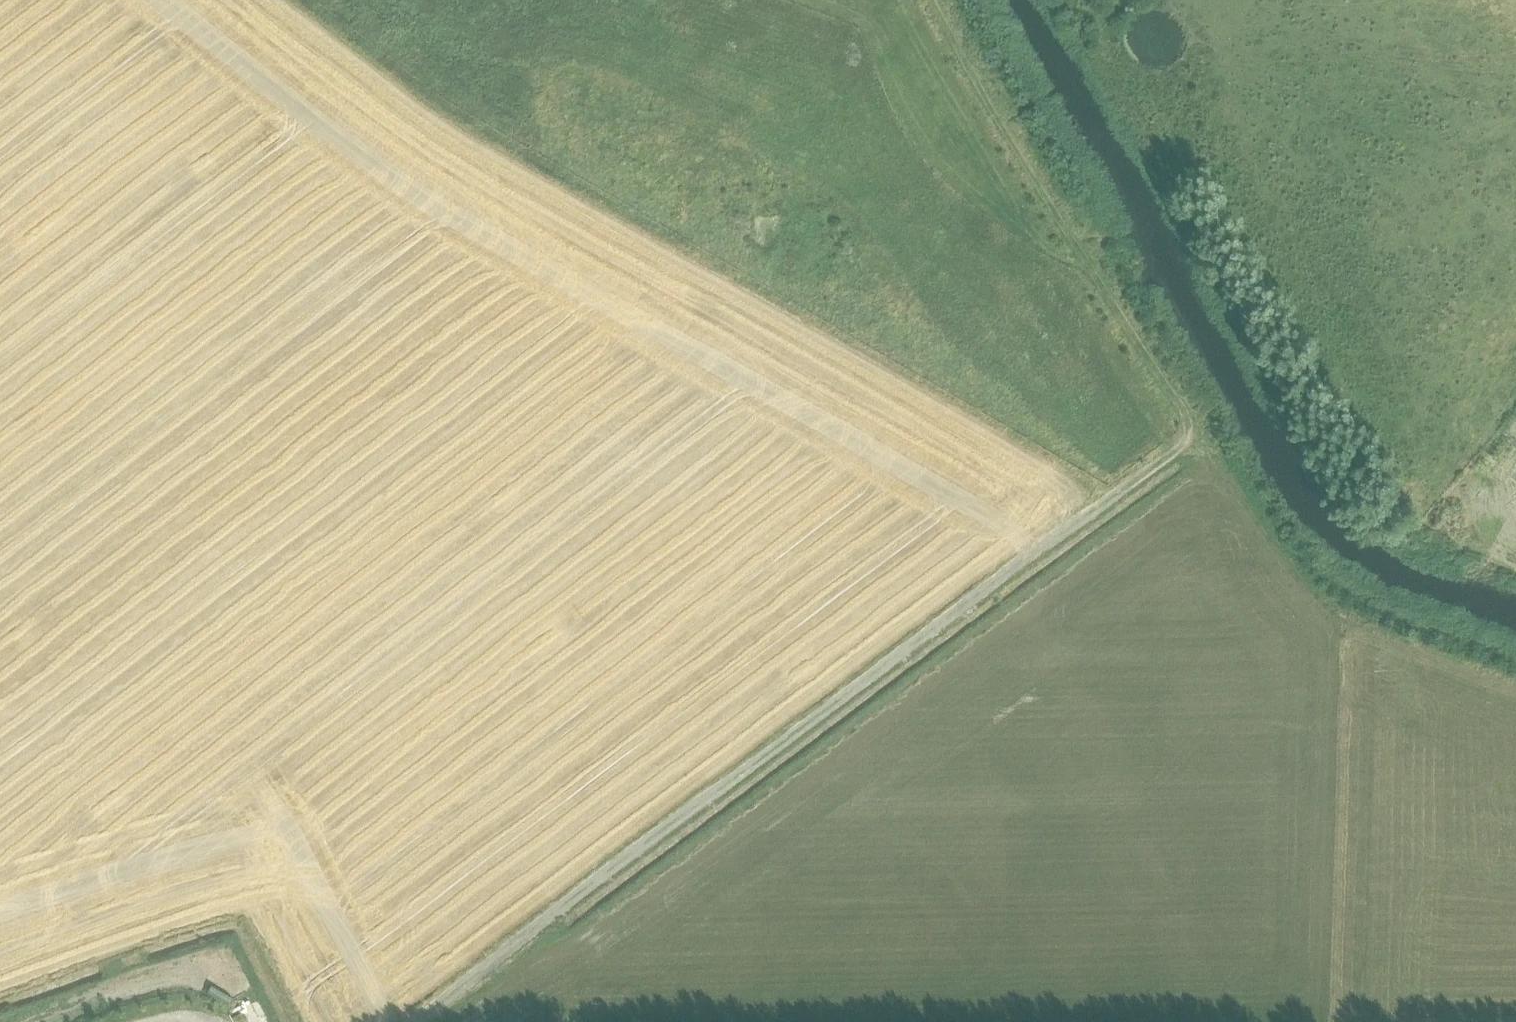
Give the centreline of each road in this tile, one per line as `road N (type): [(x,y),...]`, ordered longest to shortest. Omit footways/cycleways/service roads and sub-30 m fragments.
road 1 (track): [(1191,429),(1179,448),(420,1021)]

